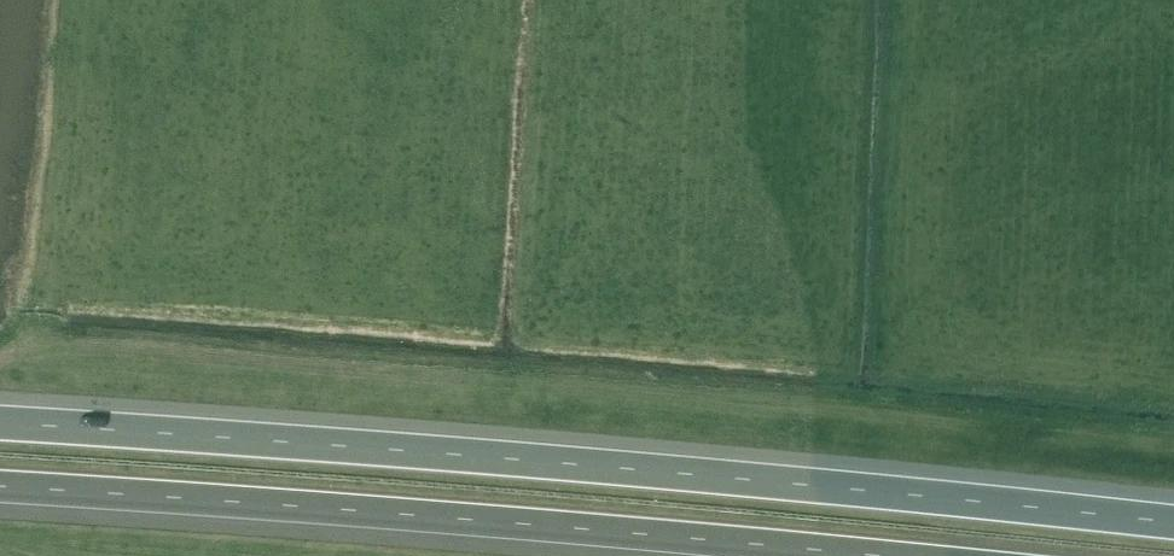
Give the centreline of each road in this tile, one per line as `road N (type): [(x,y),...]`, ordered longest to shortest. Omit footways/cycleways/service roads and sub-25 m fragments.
road 1 (motorway): [(1173,522),(713,475),(0,422)]
road 2 (motorway): [(0,485),(876,555)]

